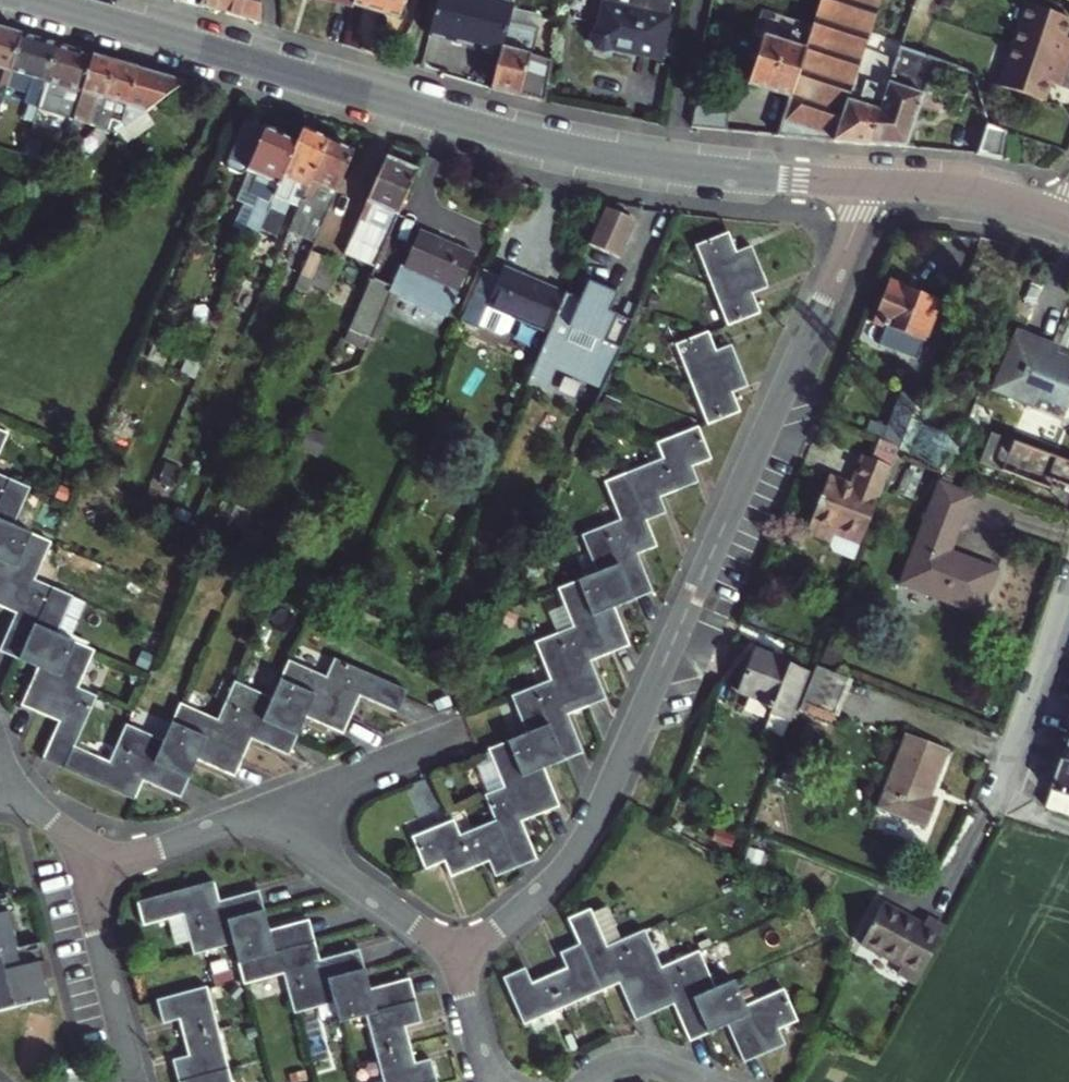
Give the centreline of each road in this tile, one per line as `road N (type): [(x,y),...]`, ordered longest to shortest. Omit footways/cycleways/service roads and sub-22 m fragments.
road 1 (residential): [(872,185),(602,805),(558,877),(457,959)]
road 2 (secondary): [(670,168),(437,117),(38,0)]
road 3 (residential): [(457,959),(266,814)]
road 4 (residential): [(86,875),(135,1081)]
road 5 (residential): [(1068,611),(1002,810)]
road 6 (residential): [(266,814),(459,739)]
road 7 (secondary): [(872,185),(670,168)]
road 8 (secondary): [(1068,220),(967,193),(872,185)]
road 9 (residential): [(266,814),(86,875)]
road 10 (residential): [(670,168),(703,0)]
road 11 (residential): [(457,959),(491,1081)]

